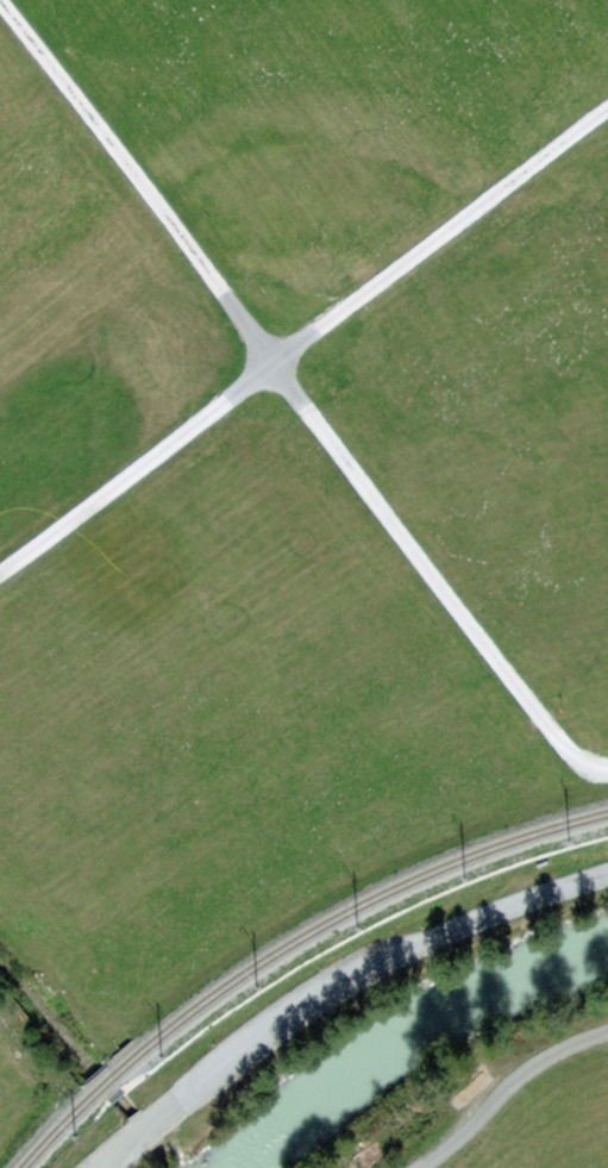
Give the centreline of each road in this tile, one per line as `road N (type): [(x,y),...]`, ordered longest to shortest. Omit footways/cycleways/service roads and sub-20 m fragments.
road 1 (track): [(607,770),(578,763),(0,2)]
road 2 (track): [(0,570),(607,110)]
road 3 (unclassified): [(607,873),(435,935),(240,1041),(116,1155)]
road 4 (track): [(607,1031),(543,1058),(417,1167)]

